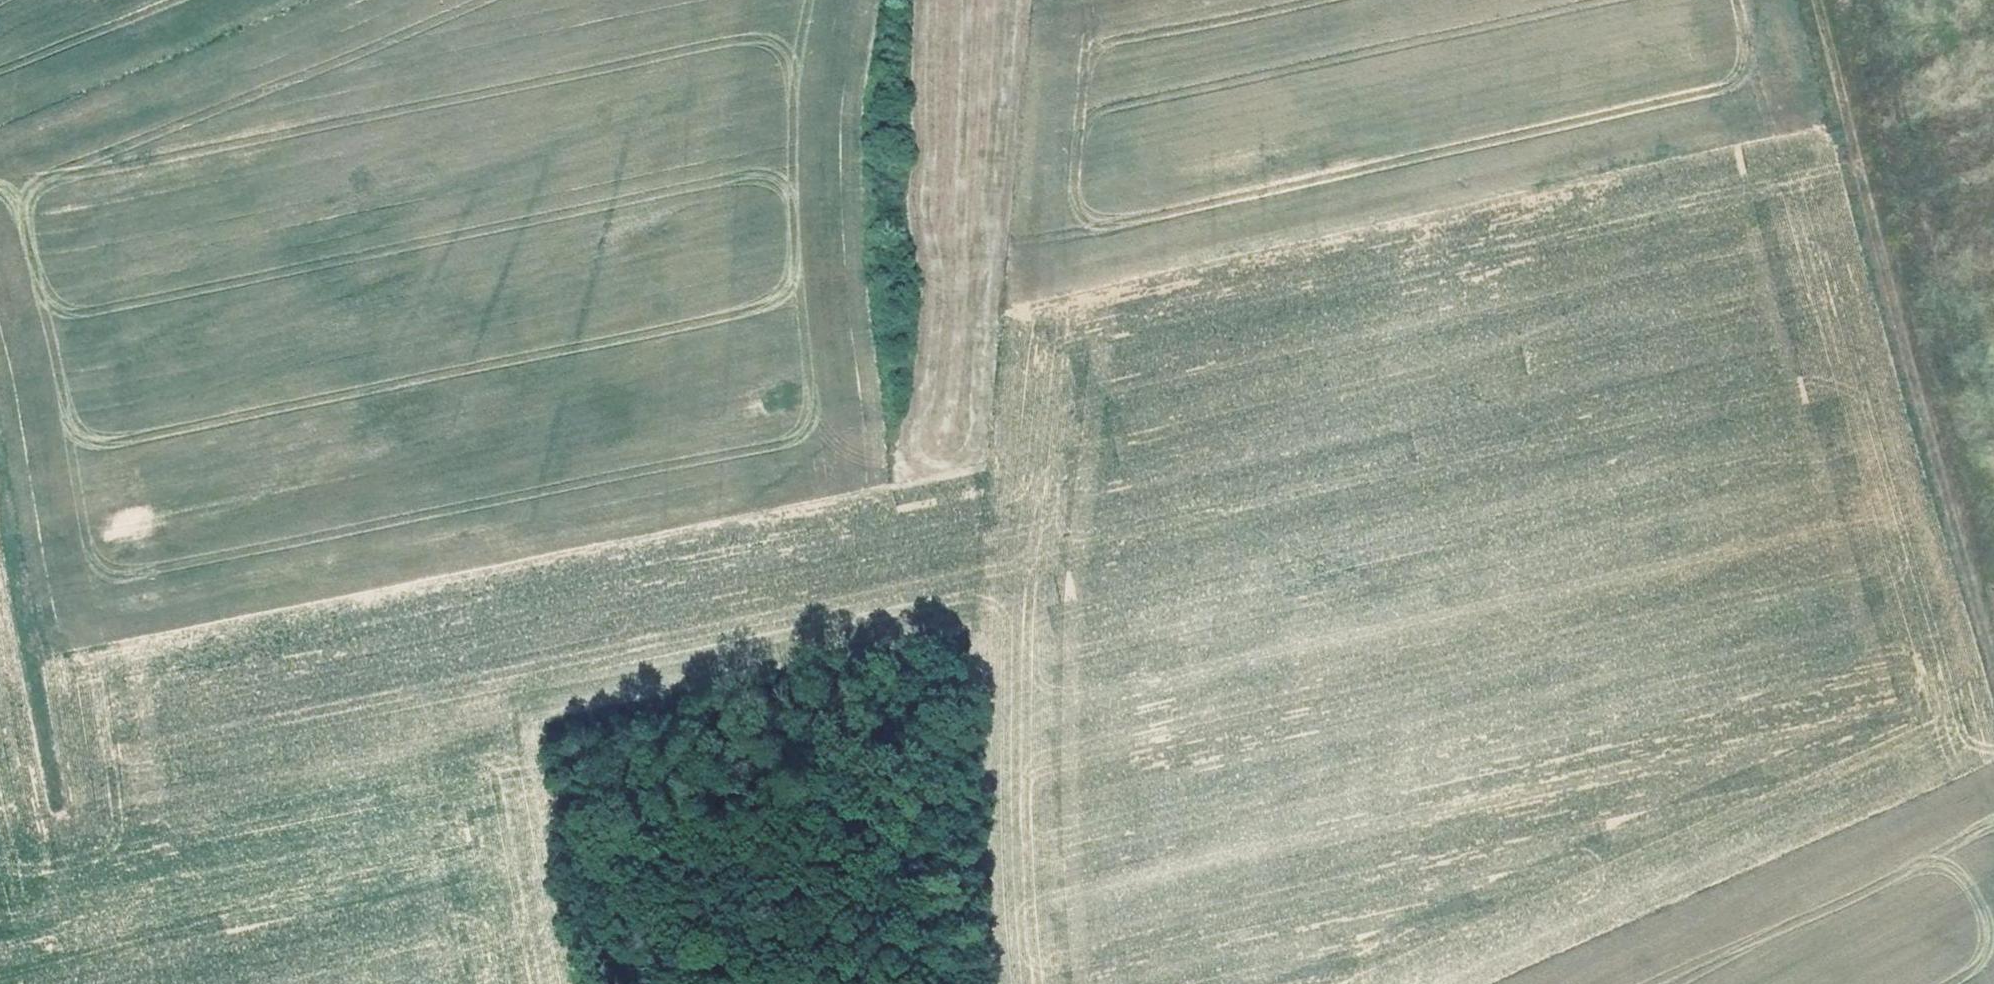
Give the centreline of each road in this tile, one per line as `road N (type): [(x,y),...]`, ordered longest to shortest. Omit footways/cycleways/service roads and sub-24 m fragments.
road 1 (track): [(1813,0),(1993,671)]

